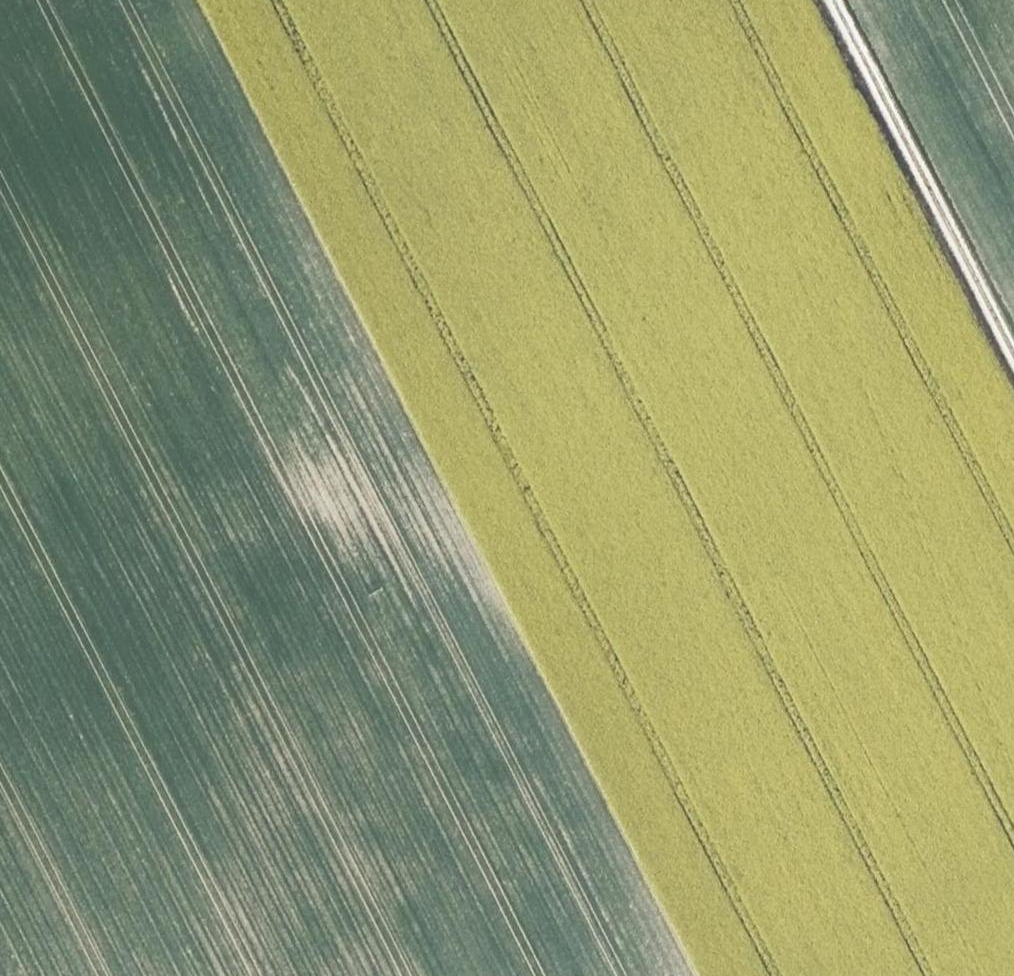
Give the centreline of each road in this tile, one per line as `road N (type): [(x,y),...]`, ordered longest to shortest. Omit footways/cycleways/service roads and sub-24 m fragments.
road 1 (track): [(827,0),(1013,359)]

